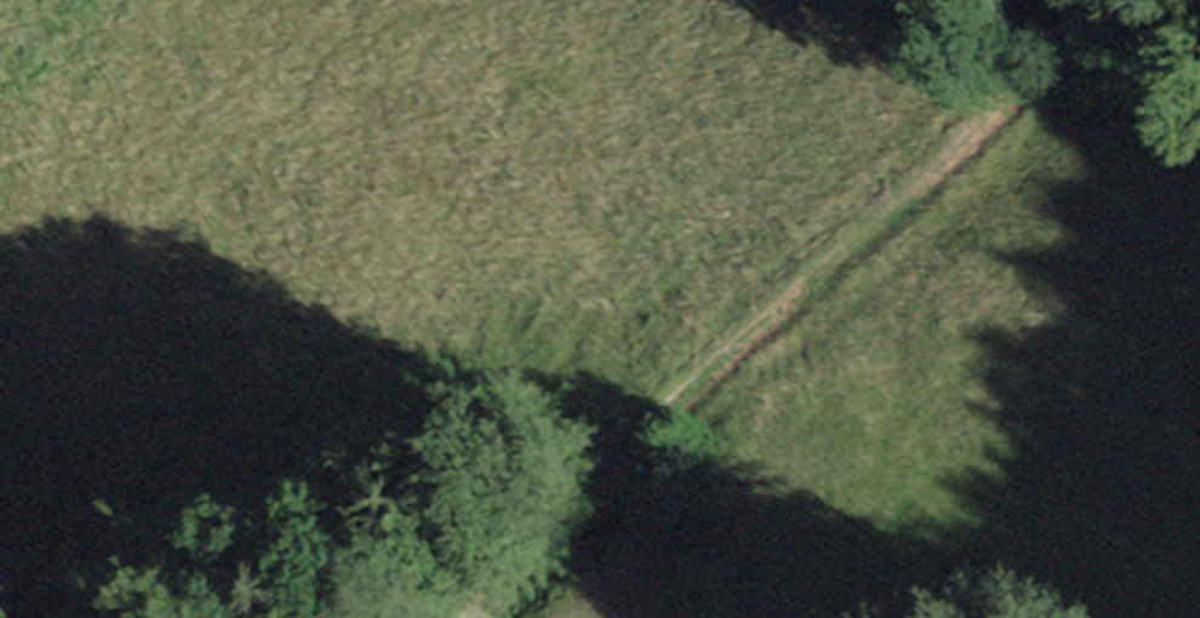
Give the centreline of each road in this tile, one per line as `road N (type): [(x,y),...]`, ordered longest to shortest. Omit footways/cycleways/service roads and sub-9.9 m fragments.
road 1 (track): [(190,617),(286,528),(775,296),(961,143),(1097,0)]
road 2 (track): [(477,617),(592,484),(775,296)]

